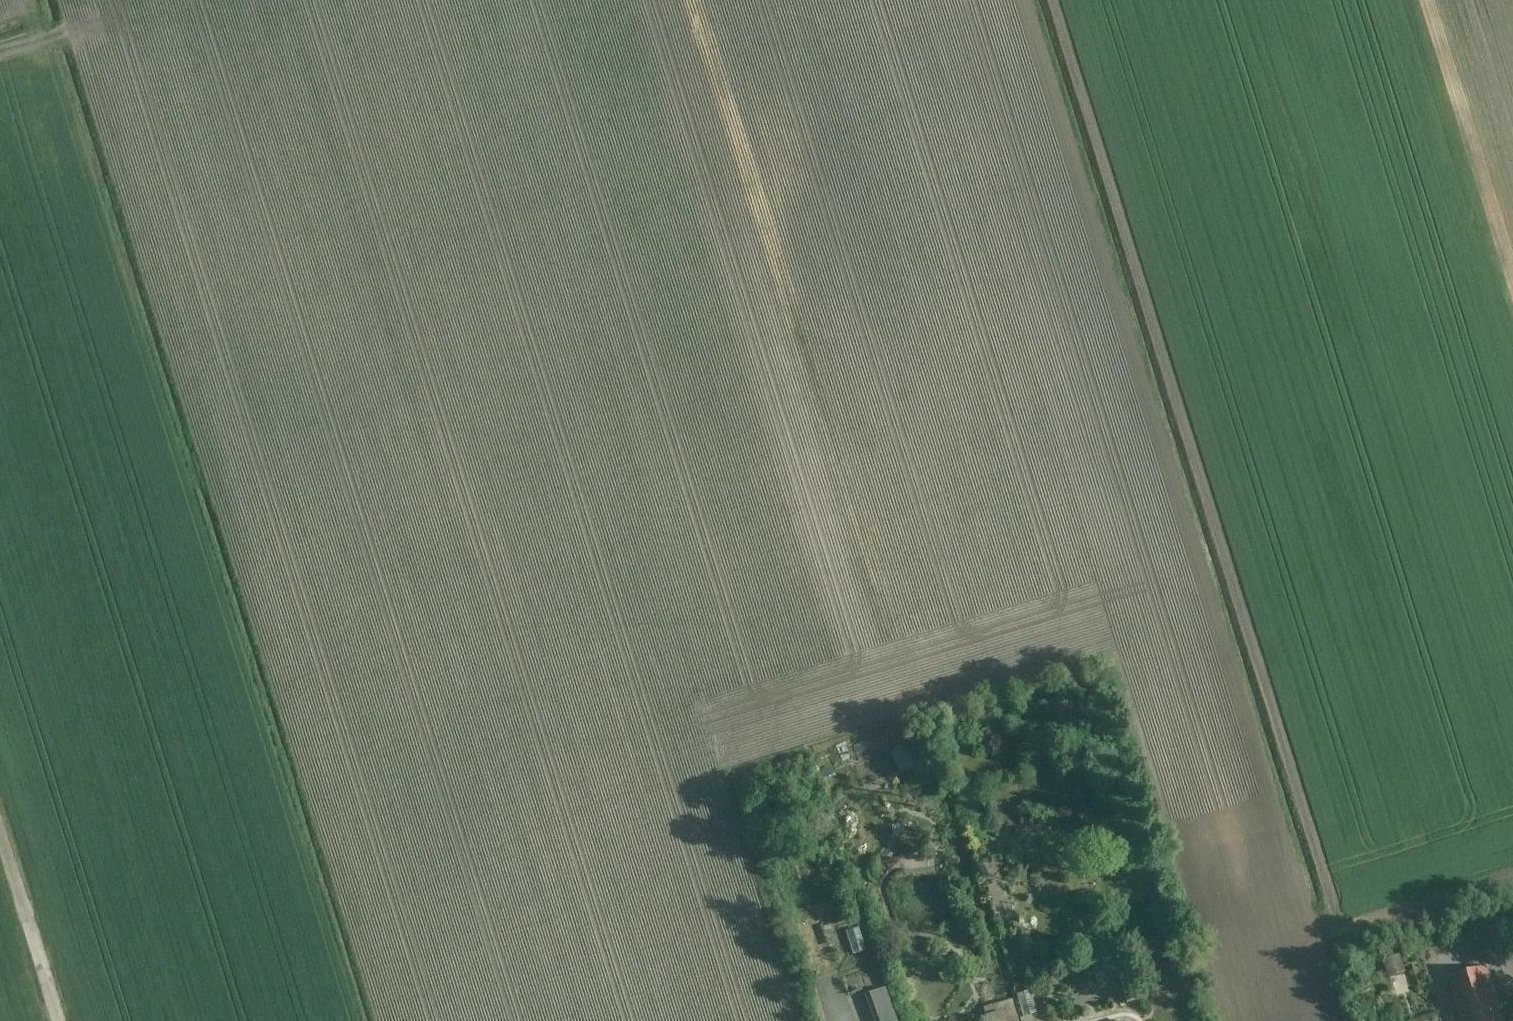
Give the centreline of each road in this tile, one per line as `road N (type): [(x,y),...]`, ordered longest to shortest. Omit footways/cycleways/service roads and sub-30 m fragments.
road 1 (track): [(1512,296),(1421,0)]
road 2 (track): [(60,1020),(0,824)]

